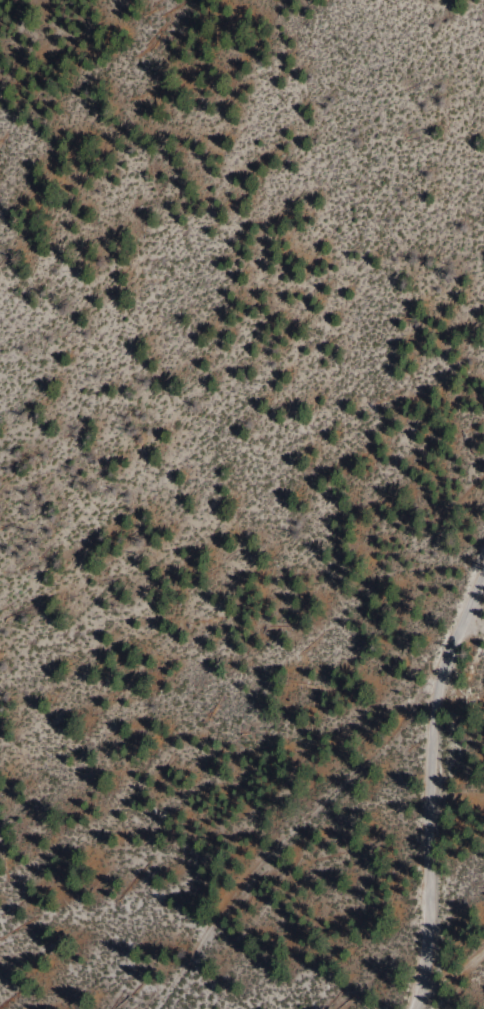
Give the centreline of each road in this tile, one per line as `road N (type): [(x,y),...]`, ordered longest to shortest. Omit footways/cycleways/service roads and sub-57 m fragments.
road 1 (residential): [(483,569),(445,671),(424,959),(409,1008)]

